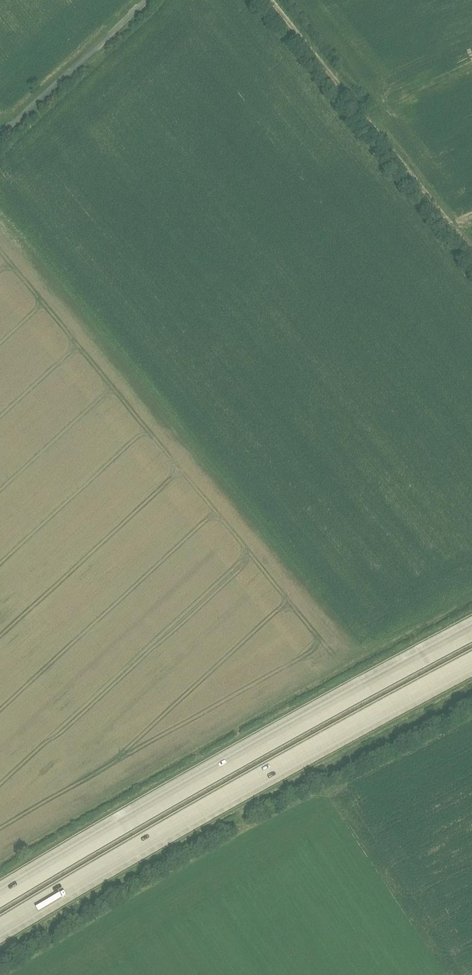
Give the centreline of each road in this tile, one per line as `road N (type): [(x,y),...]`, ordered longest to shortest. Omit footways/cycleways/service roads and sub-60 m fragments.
road 1 (motorway): [(471,630),(0,894)]
road 2 (motorway): [(0,930),(471,666)]
road 3 (track): [(471,253),(269,0)]
road 4 (unclassified): [(149,0),(0,136)]

